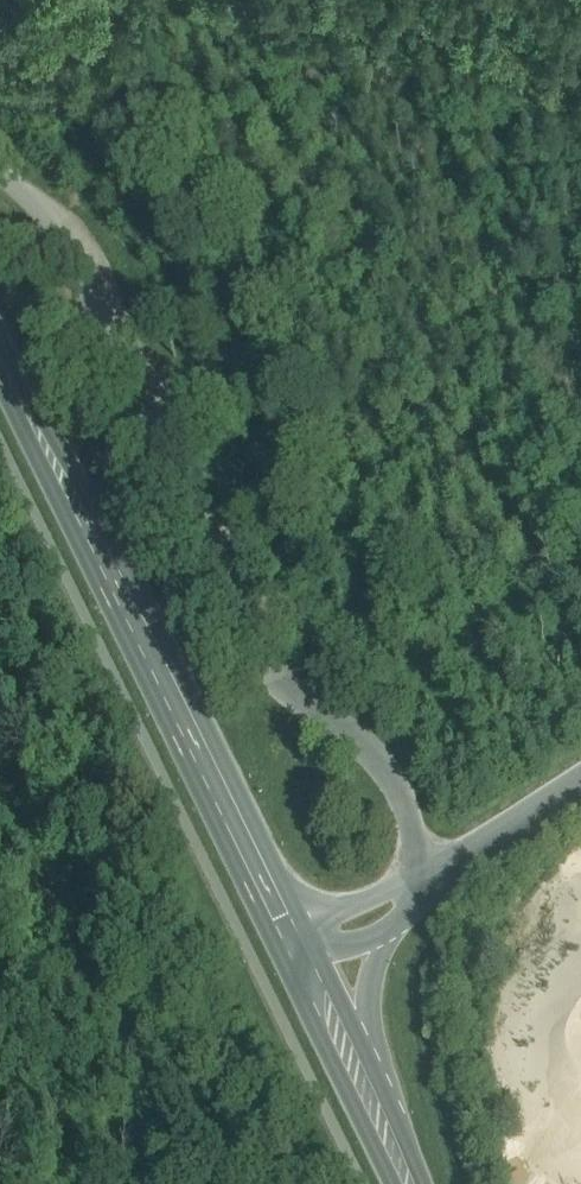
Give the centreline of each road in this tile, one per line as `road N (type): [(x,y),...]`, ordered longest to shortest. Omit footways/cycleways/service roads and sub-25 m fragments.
road 1 (primary): [(0,337),(408,1183)]
road 2 (track): [(438,883),(353,741),(246,659),(127,369),(55,226),(0,175)]

